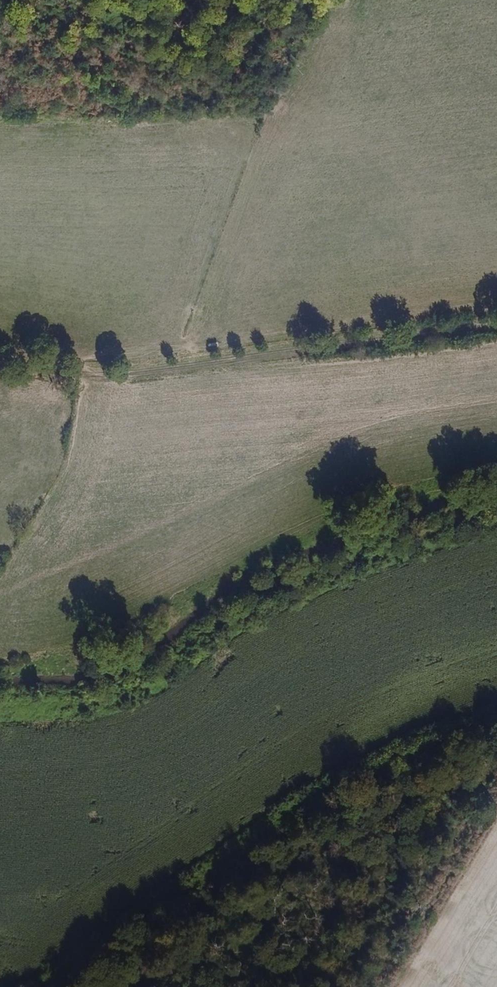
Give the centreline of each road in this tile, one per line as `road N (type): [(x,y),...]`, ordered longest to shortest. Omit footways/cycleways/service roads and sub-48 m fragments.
road 1 (track): [(0,708),(118,696),(252,603),(456,525),(496,518)]
road 2 (track): [(0,358),(117,374),(496,323)]

